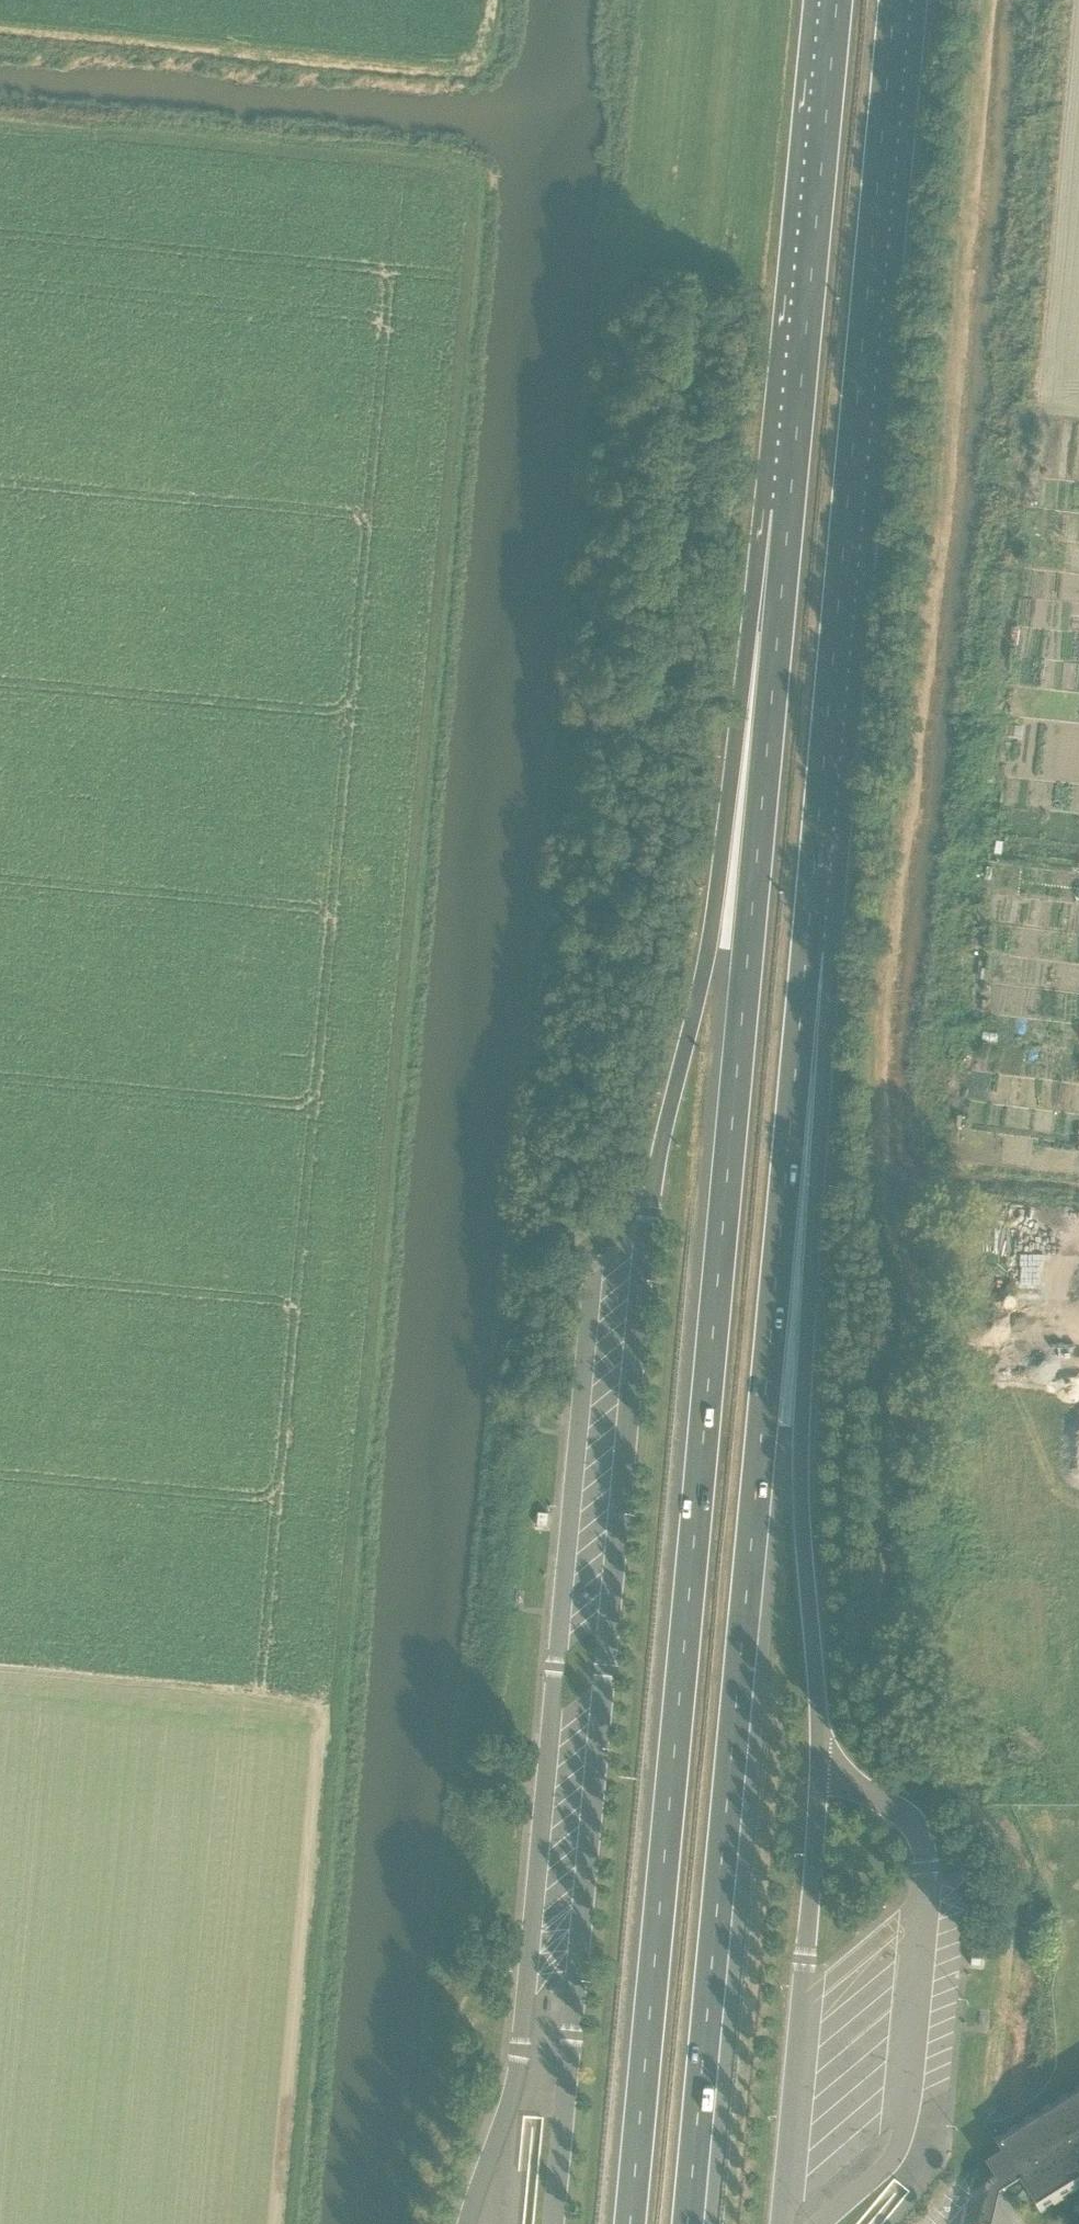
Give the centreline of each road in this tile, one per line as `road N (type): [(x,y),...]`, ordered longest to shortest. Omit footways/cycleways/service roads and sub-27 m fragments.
road 1 (motorway): [(794,466),(627,2223)]
road 2 (motorway): [(685,2223),(809,950)]
road 3 (motorway): [(809,950),(896,0)]
road 4 (motorway): [(794,466),(761,512),(710,968),(643,1252)]
road 5 (motorway): [(821,1730),(802,1421),(809,950)]
road 6 (unclassified): [(779,2223),(821,1730)]
road 7 (motorway): [(838,0),(794,466)]

